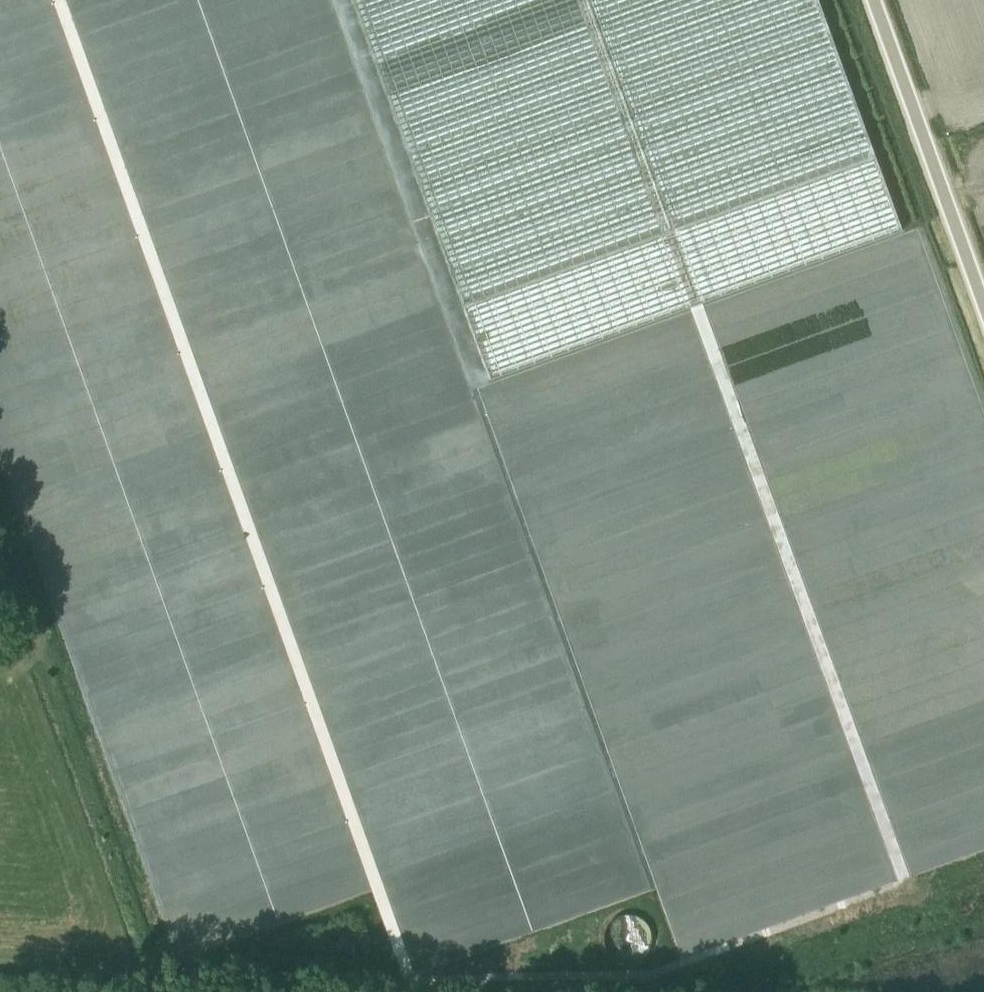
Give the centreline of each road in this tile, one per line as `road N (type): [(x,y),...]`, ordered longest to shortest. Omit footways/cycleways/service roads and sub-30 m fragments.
road 1 (unclassified): [(983,311),(873,0)]
road 2 (track): [(0,497),(48,626),(39,657)]

